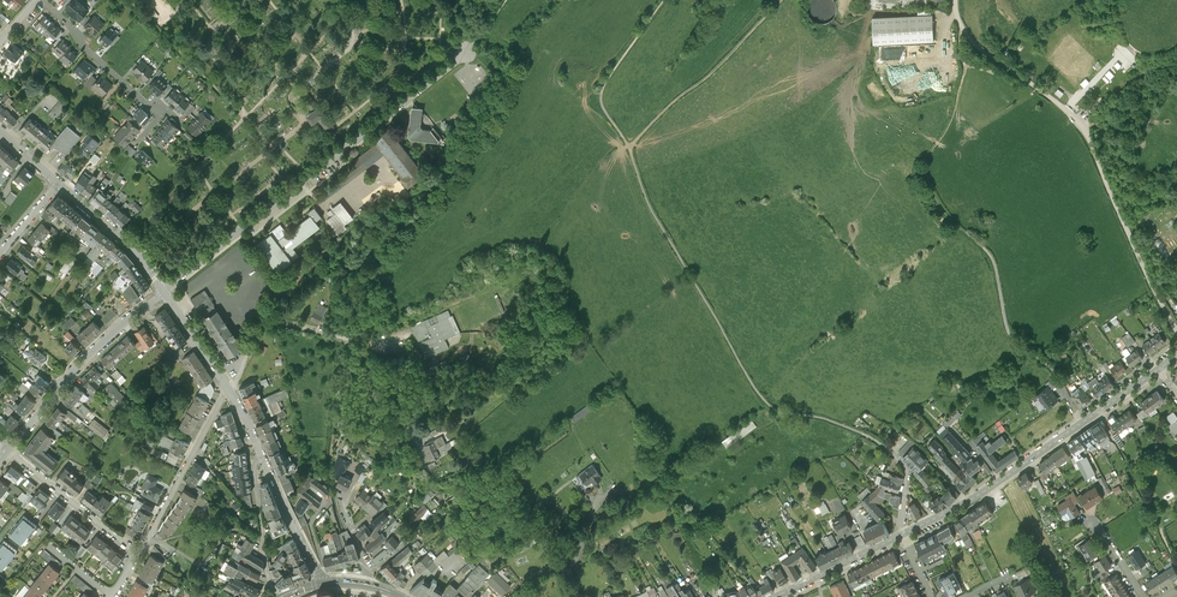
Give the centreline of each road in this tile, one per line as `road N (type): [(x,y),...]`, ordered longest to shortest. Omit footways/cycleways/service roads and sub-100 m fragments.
road 1 (track): [(789,414),(744,364),(650,200),(633,149),(781,0)]
road 2 (unclassified): [(1176,329),(1082,125),(965,32),(955,0)]
road 3 (track): [(1055,372),(1007,328),(991,255),(945,212),(926,175),(964,65),(958,20)]
road 4 (residential): [(466,51),(164,293)]
road 5 (track): [(625,136),(613,136),(488,232),(426,269),(345,338)]
road 6 (secondary): [(903,534),(994,484),(1159,368)]
road 7 (residential): [(8,452),(73,371),(164,293)]
road 8 (tertiary): [(324,583),(228,390)]
road 9 (residential): [(903,534),(907,478),(894,454),(837,421),(789,414)]
road 10 (residential): [(137,554),(228,390)]
road 11 (track): [(668,0),(605,87),(606,107),(633,149)]
road 12 (residential): [(137,554),(8,452)]
road 13 (residential): [(40,0),(160,110)]
road 14 (residential): [(228,390),(264,325),(345,338)]
road 15 (tertiary): [(164,293),(123,240),(59,184)]
road 16 (residential): [(345,338),(368,359),(375,399),(411,431),(426,458)]
road 17 (secondary): [(776,596),(903,534)]

